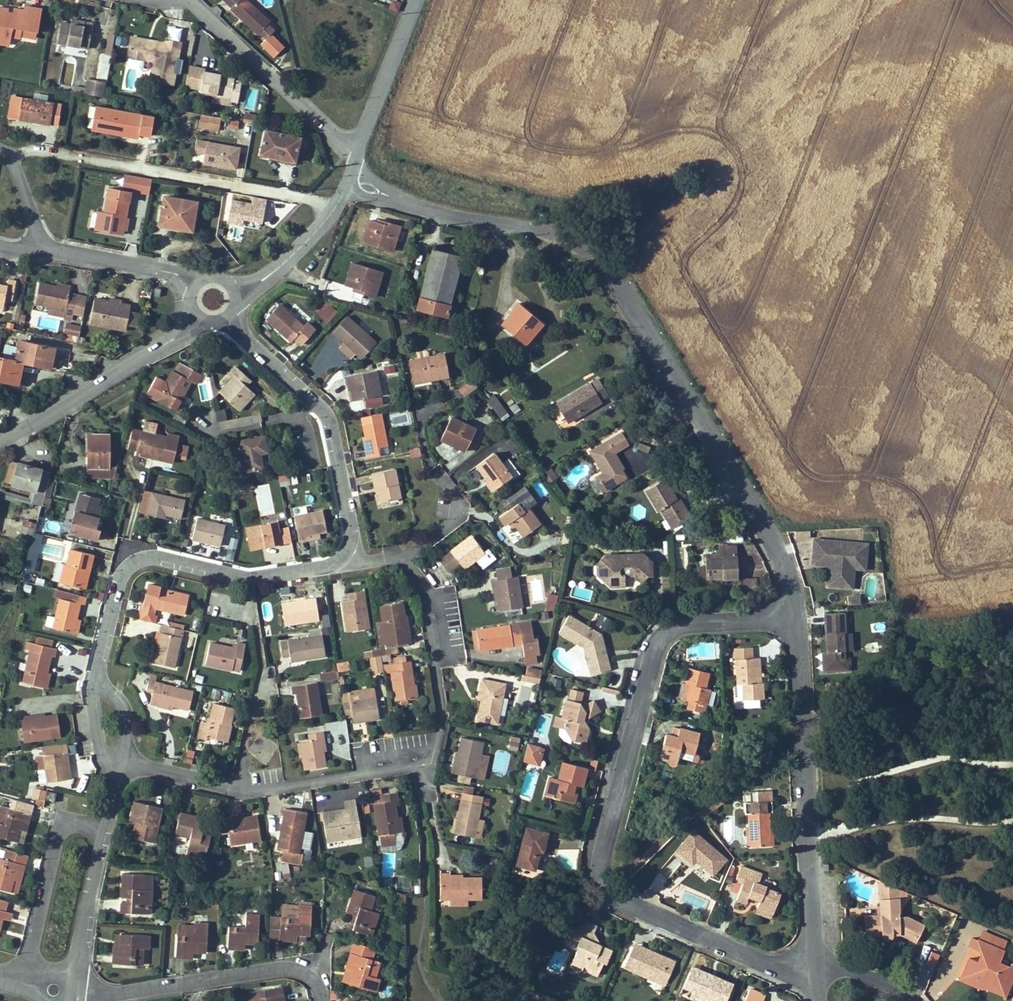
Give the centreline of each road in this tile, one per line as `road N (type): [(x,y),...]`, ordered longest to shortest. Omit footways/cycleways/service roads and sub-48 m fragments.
road 1 (residential): [(796,617),(701,620),(672,627),(657,641),(601,874),(631,905),(816,984)]
road 2 (residential): [(796,617),(765,529),(606,264),(549,232),(477,223),(396,198)]
road 3 (residential): [(814,956),(796,617)]
road 4 (residential): [(427,761),(253,789),(122,762)]
road 5 (residential): [(344,555),(351,530),(326,413),(229,314)]
road 6 (residential): [(320,1000),(312,978),(293,970),(114,994),(75,992)]
road 7 (tertiary): [(199,317),(0,442)]
road 8 (residential): [(357,158),(185,0)]
road 9 (residential): [(135,562),(158,558),(251,578),(327,567),(344,555)]
road 10 (residential): [(427,761),(441,712),(424,602),(404,557)]
road 11 (residential): [(105,829),(78,823),(61,831),(23,984)]
road 12 (tertiary): [(418,0),(357,158)]
road 13 (residential): [(105,829),(75,992)]
road 14 (residential): [(43,246),(196,284)]
road 15 (tertiary): [(343,195),(286,262),(234,294)]
road 16 (residential): [(404,557),(454,521),(457,499),(433,463)]

